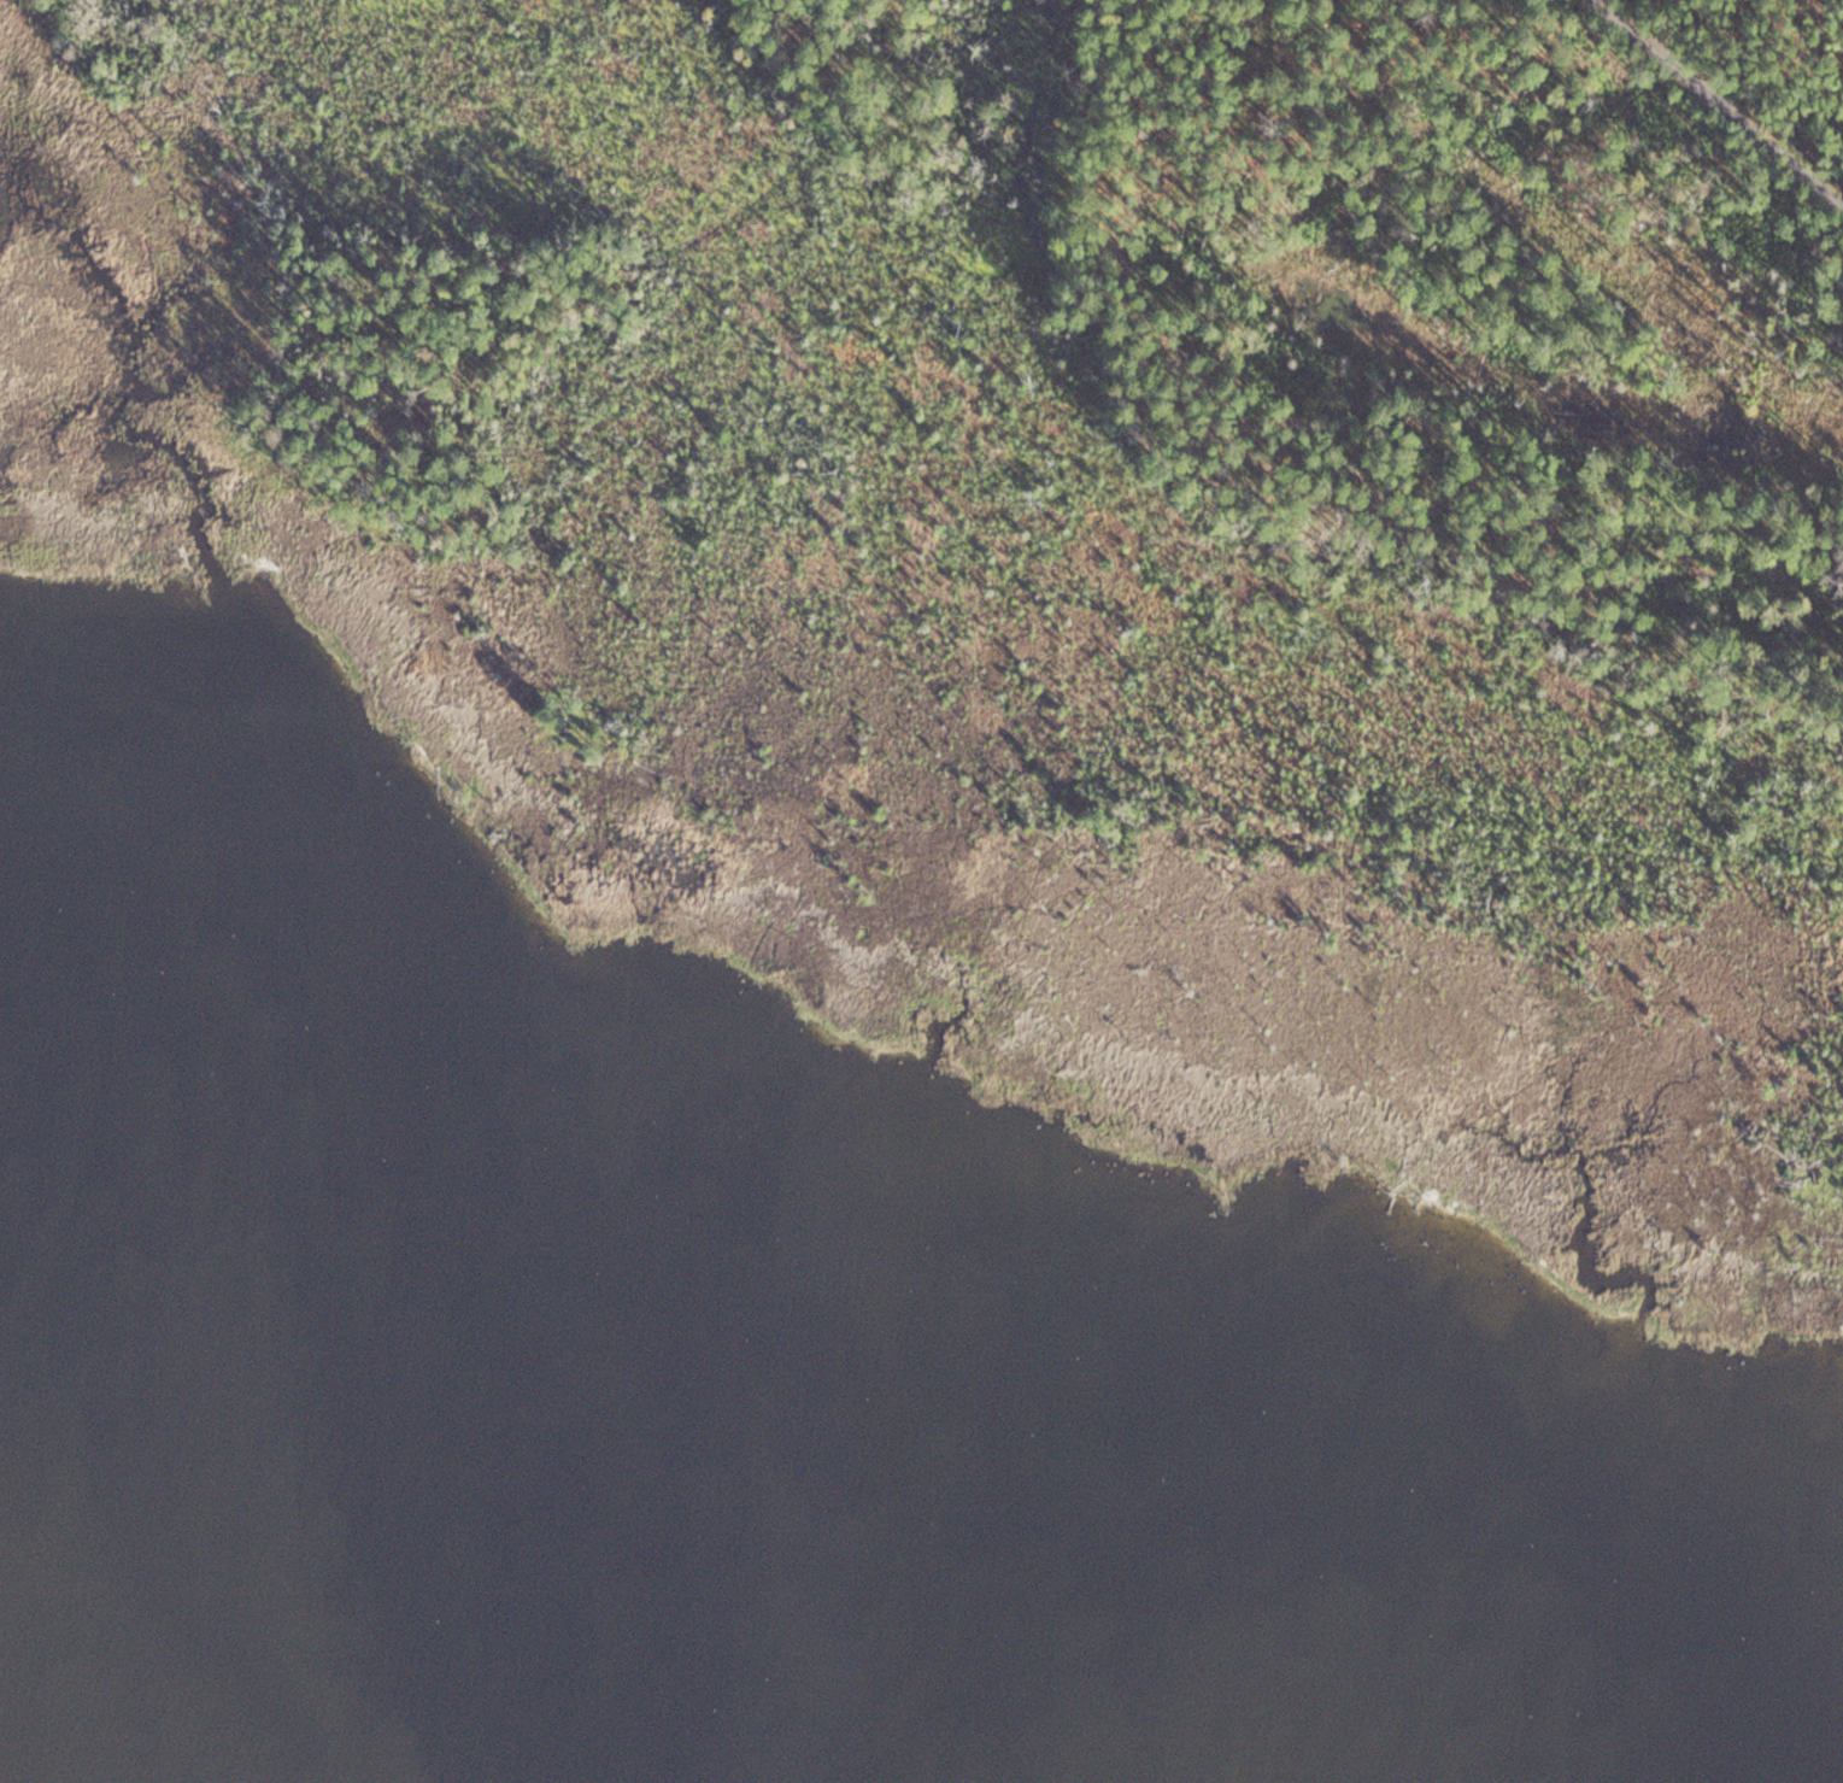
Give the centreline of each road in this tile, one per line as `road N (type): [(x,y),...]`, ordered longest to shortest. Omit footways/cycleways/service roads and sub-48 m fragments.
road 1 (residential): [(1842,204),(1599,0)]

